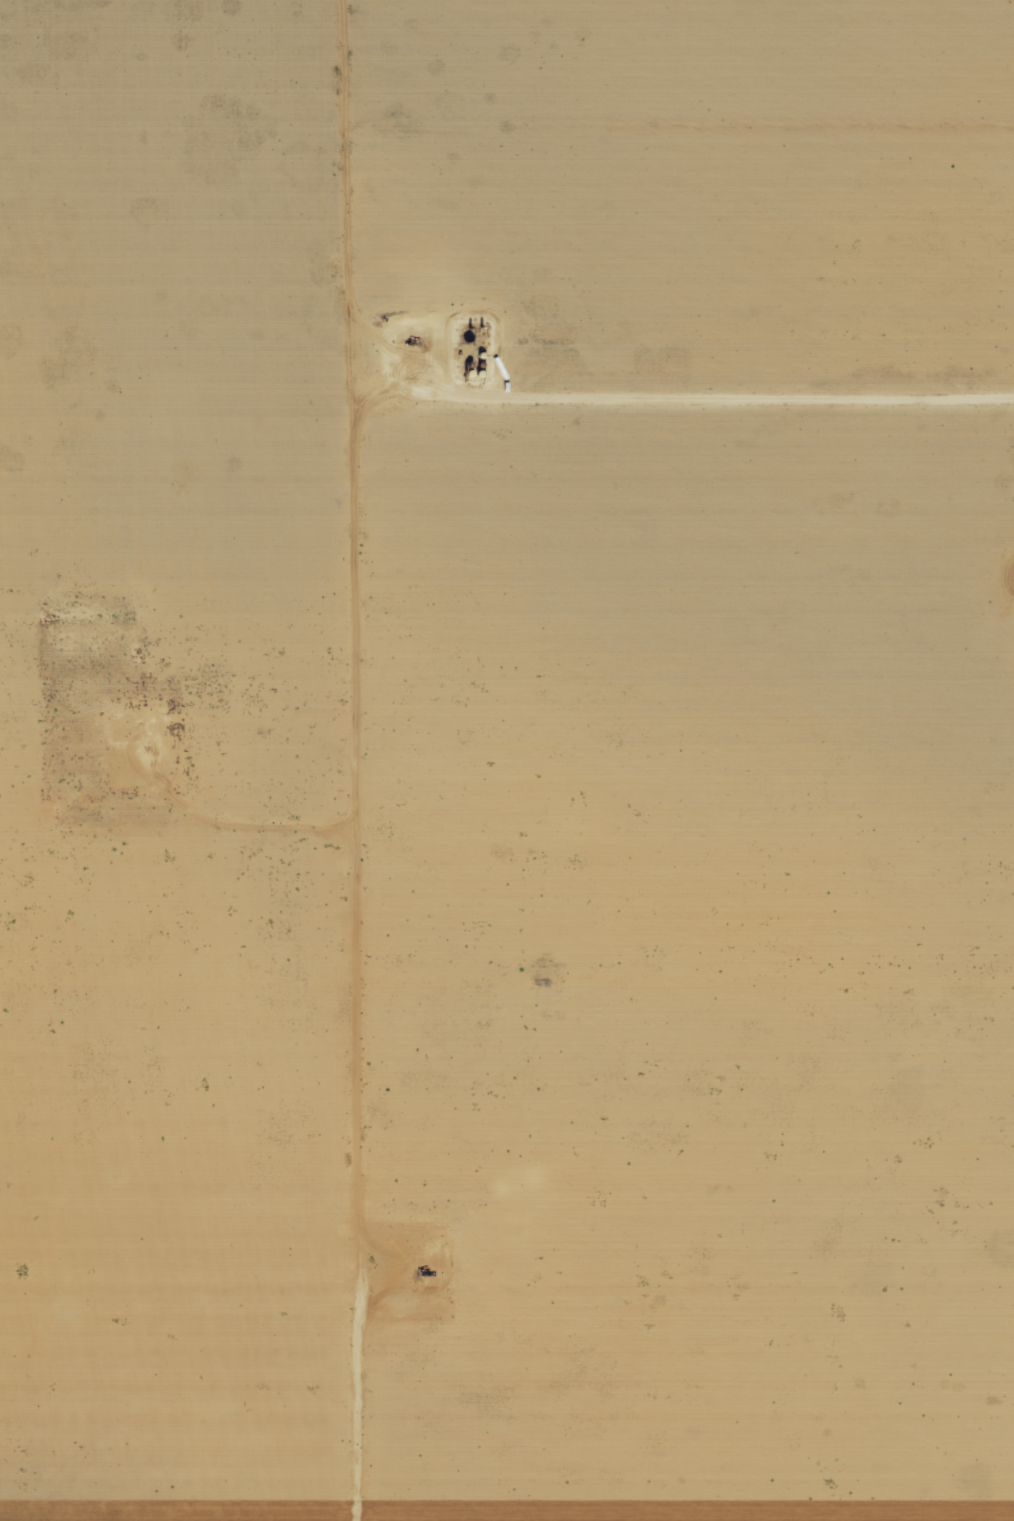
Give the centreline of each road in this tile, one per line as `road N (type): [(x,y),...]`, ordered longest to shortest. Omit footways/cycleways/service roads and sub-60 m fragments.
road 1 (track): [(352,1520),(351,422)]

